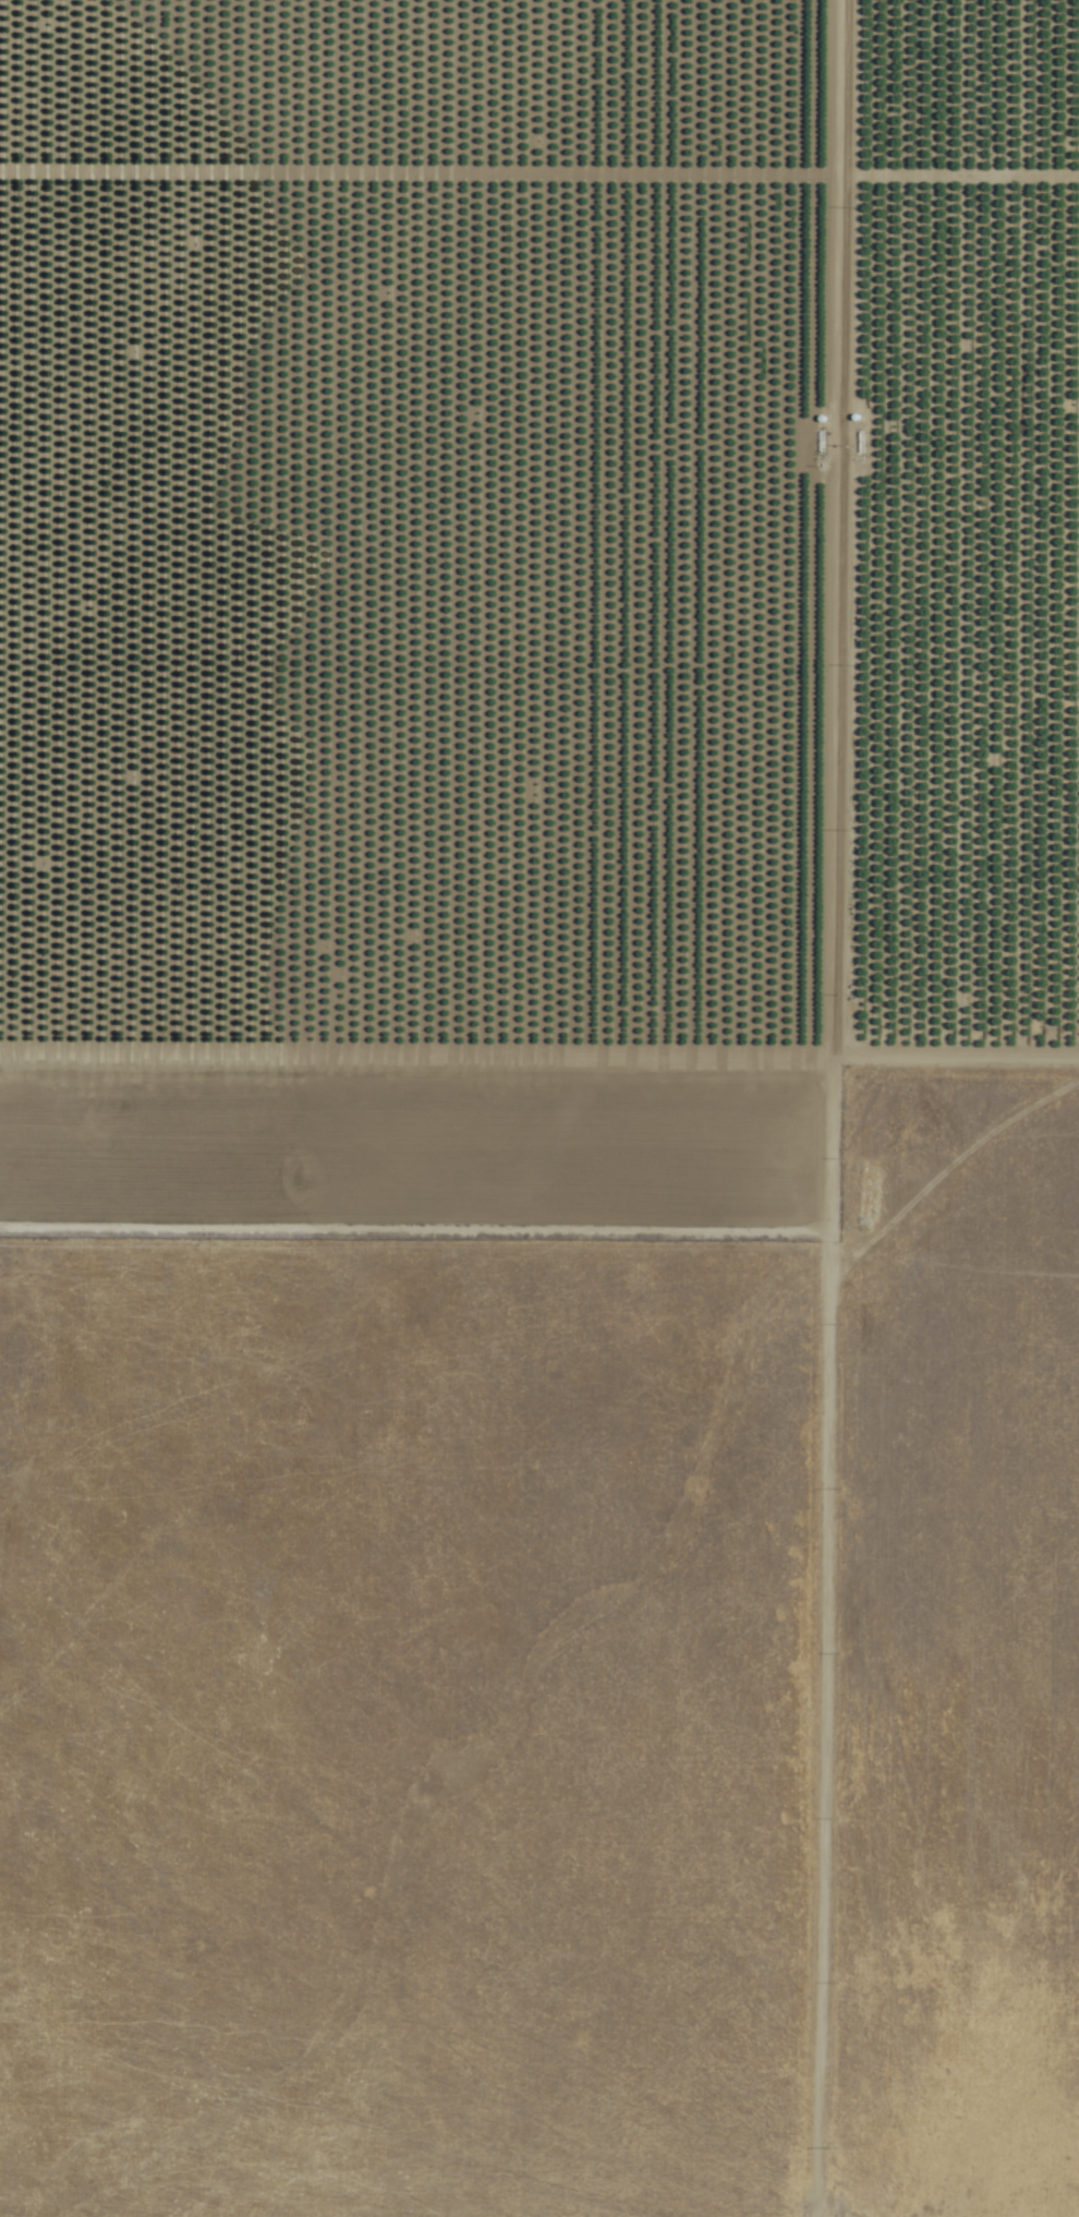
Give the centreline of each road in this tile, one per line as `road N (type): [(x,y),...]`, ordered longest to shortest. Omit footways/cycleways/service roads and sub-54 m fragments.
road 1 (track): [(817,2216),(812,0)]
road 2 (track): [(1078,1067),(0,1059)]

